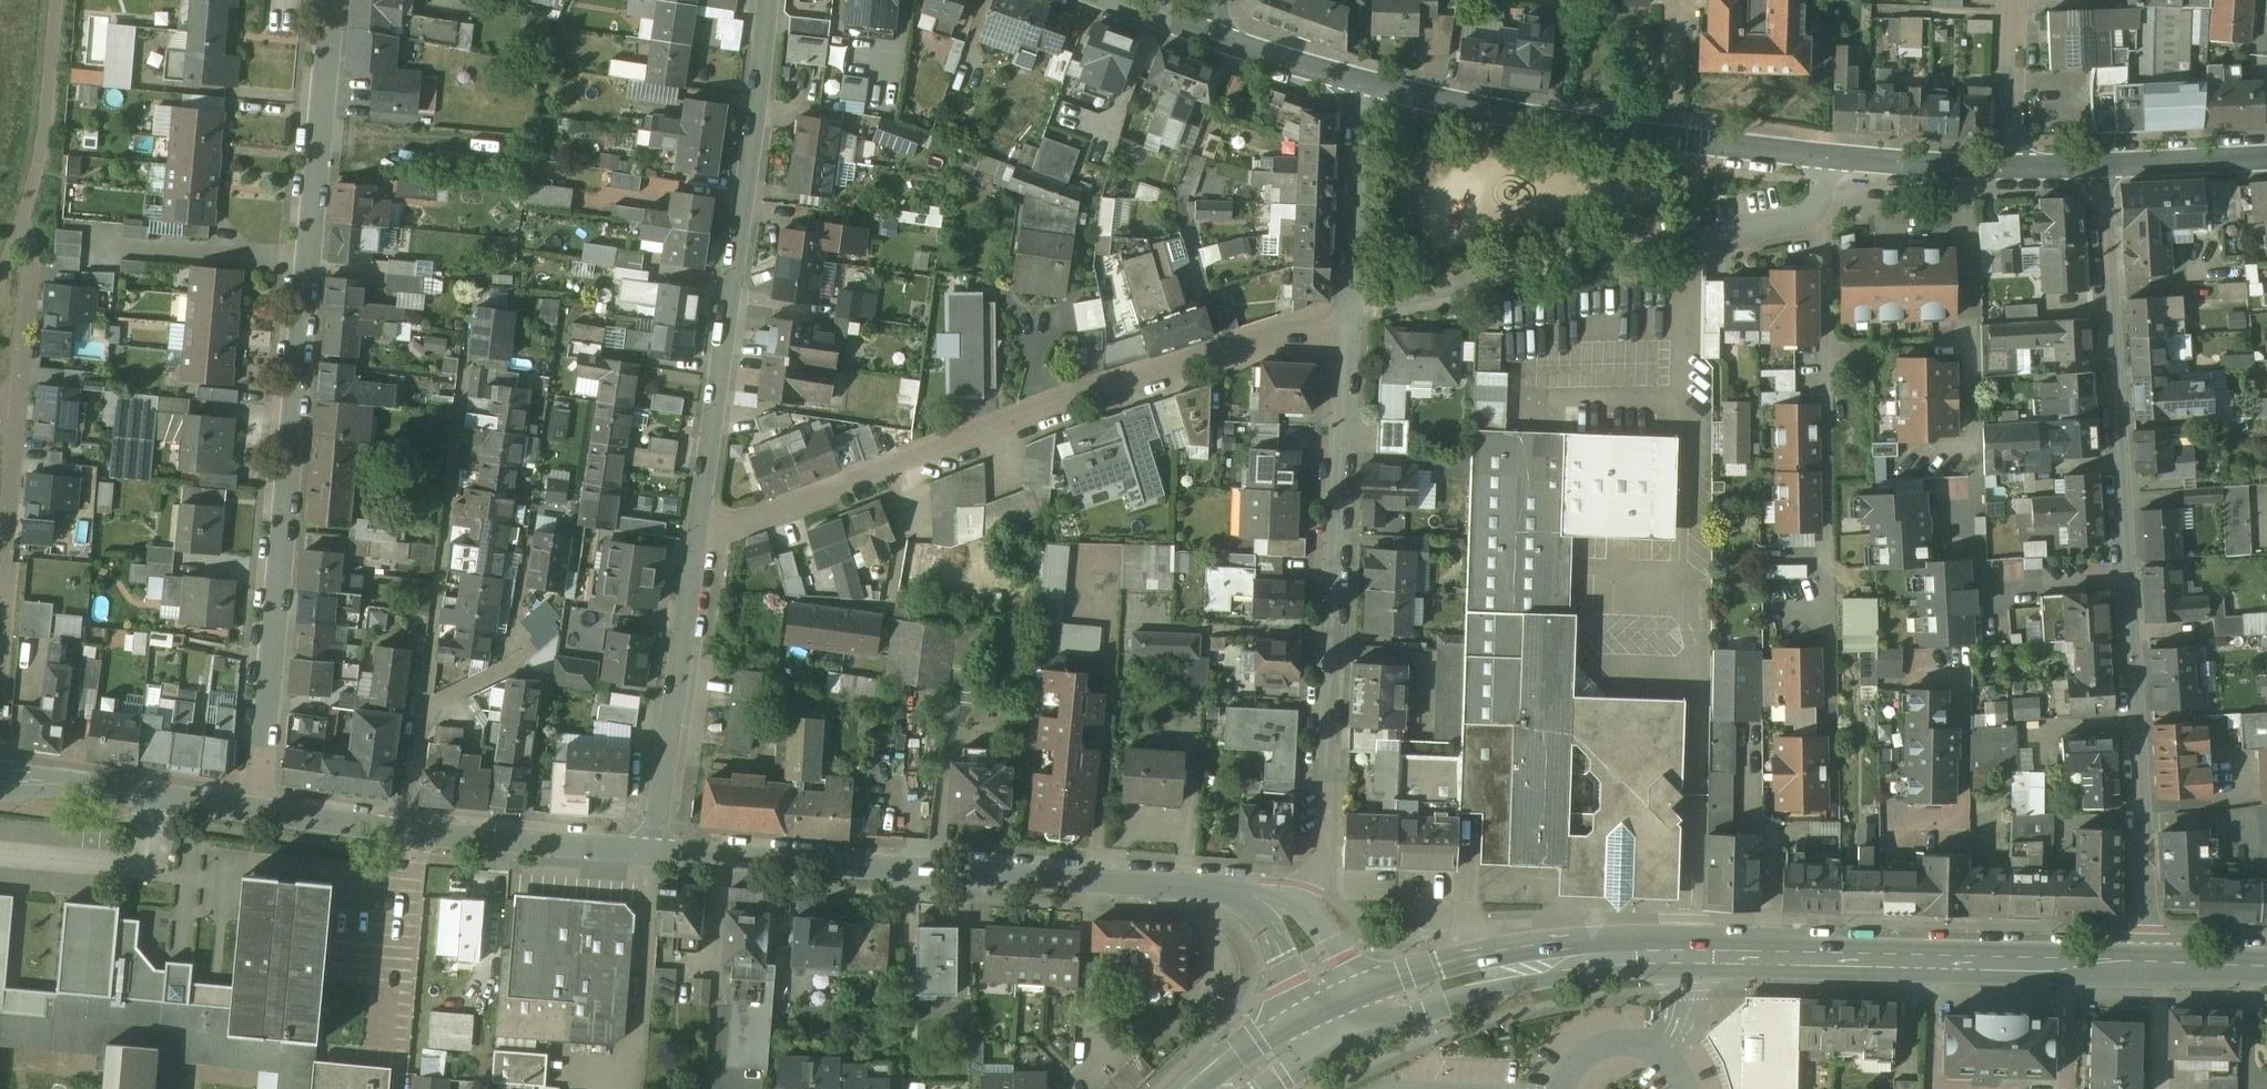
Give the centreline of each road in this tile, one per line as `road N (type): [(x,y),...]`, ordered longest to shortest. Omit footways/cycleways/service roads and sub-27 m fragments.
road 1 (residential): [(329,0),(252,813)]
road 2 (secondary): [(2147,964),(1602,956),(1420,982),(1346,1014)]
road 3 (residential): [(2100,166),(2147,964)]
road 4 (residential): [(701,533),(1184,362),(1282,332),(1348,323)]
road 5 (tertiary): [(652,851),(1210,885),(1261,898)]
road 6 (residential): [(1261,898),(1318,868),(1348,323)]
road 7 (residential): [(701,533),(770,0)]
road 8 (residential): [(1828,158),(1821,198),(1808,215),(1376,308)]
road 9 (residential): [(402,830),(431,716),(506,665),(546,381)]
road 10 (residential): [(1359,90),(1828,158)]
road 11 (residential): [(0,585),(31,261)]
road 12 (residential): [(652,851),(701,533)]
road 13 (tertiary): [(0,777),(252,813)]
road 14 (tertiary): [(402,830),(652,851)]
road 15 (residential): [(1348,323),(1359,90)]
road 16 (residential): [(1828,158),(2008,167)]
road 17 (residential): [(2008,167),(2011,0)]
road 18 (residential): [(2100,166),(2266,157)]
road 19 (tertiary): [(252,813),(402,830)]
road 20 (residential): [(1222,38),(1359,90)]
road 21 (tertiary): [(1261,898),(1290,921),(1346,1014)]
road 22 (secondary): [(1346,1014),(1222,1088)]
road 23 (secondary): [(2266,967),(2147,964)]

